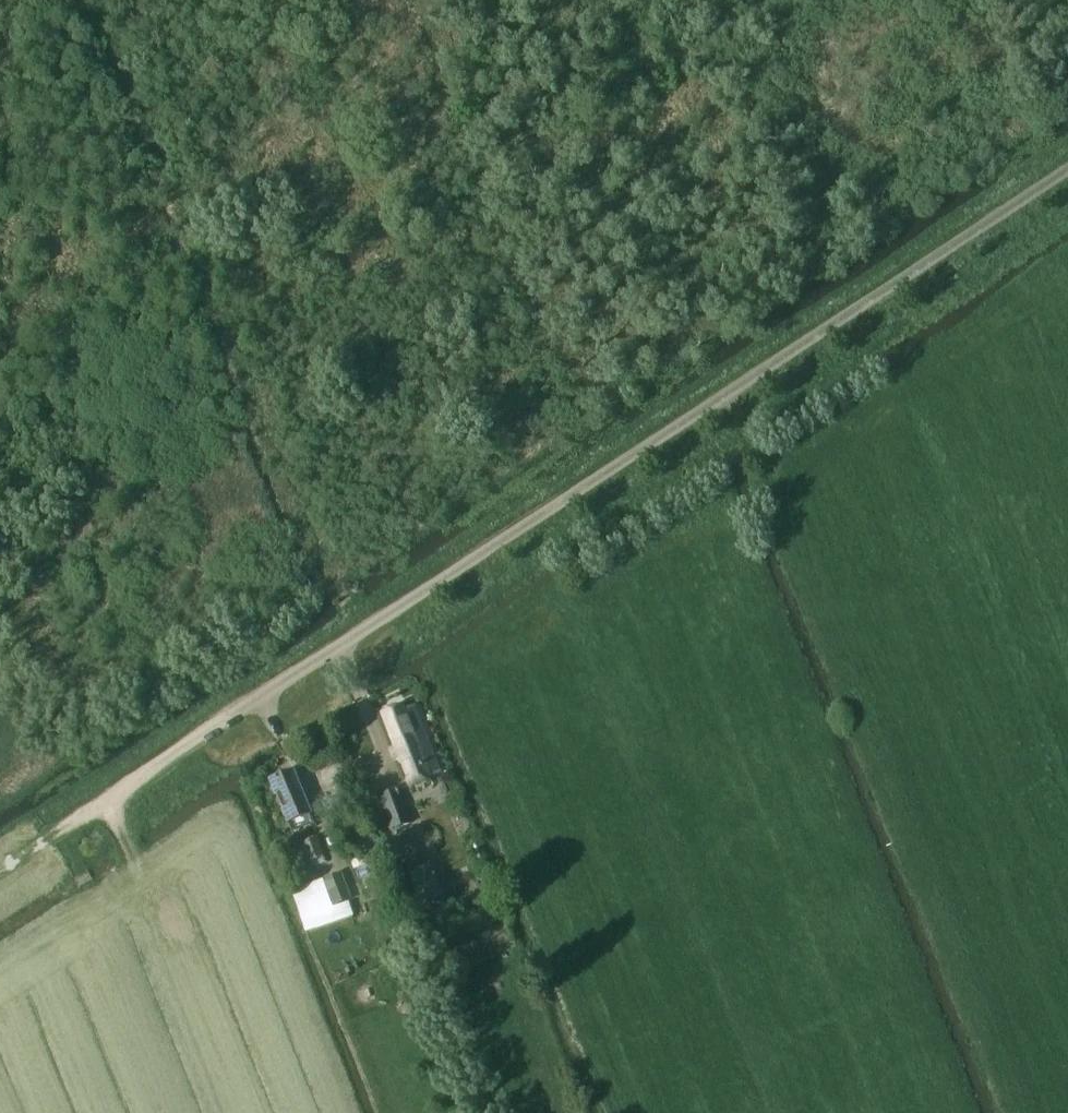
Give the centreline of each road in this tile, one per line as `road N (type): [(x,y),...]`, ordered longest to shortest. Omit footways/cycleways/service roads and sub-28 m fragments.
road 1 (unclassified): [(48,837),(1067,171)]
road 2 (track): [(0,985),(137,886),(139,872),(103,802)]

